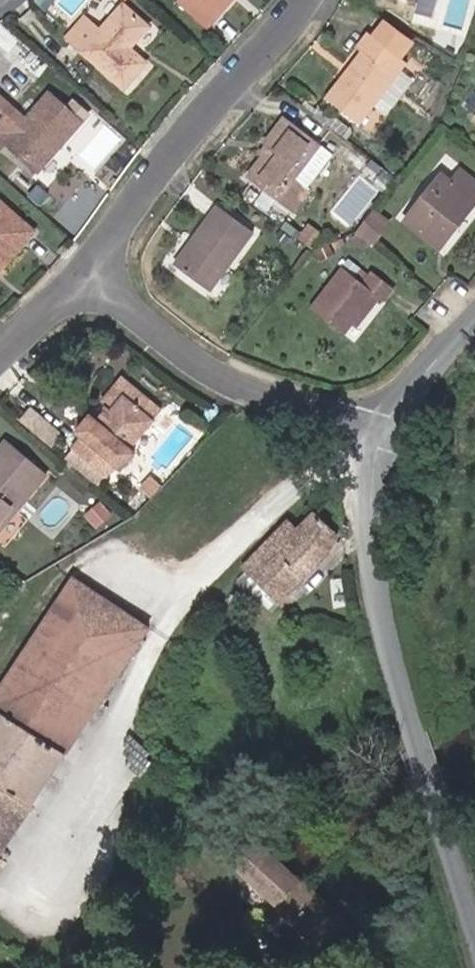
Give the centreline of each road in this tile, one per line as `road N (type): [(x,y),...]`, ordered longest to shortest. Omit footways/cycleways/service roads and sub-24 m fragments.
road 1 (tertiary): [(382,429),(371,524),(392,649),(474,942)]
road 2 (residential): [(312,0),(194,130),(103,269)]
road 3 (residential): [(103,269),(207,361),(382,429)]
road 4 (tertiary): [(474,313),(382,429)]
road 5 (residential): [(103,269),(0,357)]

